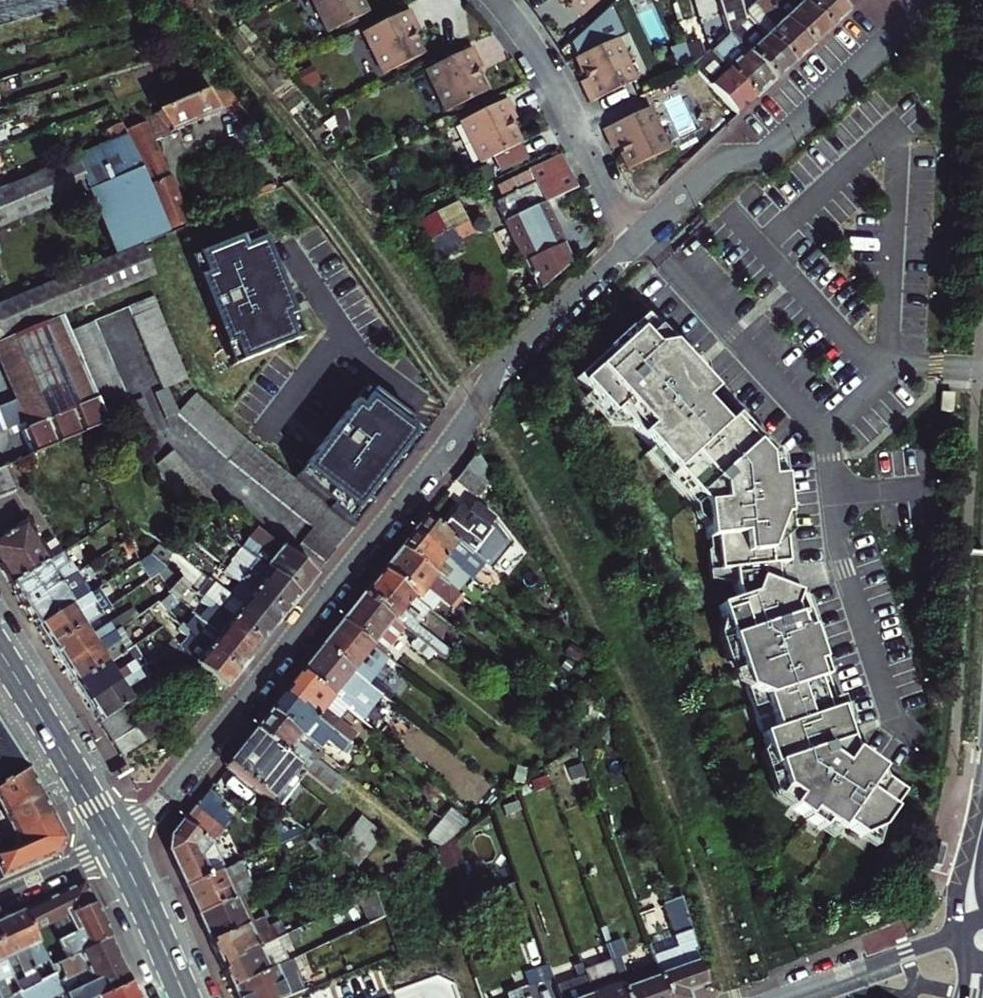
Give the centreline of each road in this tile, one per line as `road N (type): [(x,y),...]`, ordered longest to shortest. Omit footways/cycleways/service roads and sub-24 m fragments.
road 1 (residential): [(117,847),(145,823),(505,367),(631,246)]
road 2 (residential): [(631,246),(720,164),(768,150),(929,0)]
road 3 (residential): [(631,246),(552,82),(497,0)]
road 4 (primary): [(0,651),(117,847)]
road 5 (residential): [(961,932),(791,997)]
road 6 (primary): [(117,847),(186,997)]
road 7 (residential): [(117,847),(0,900)]

